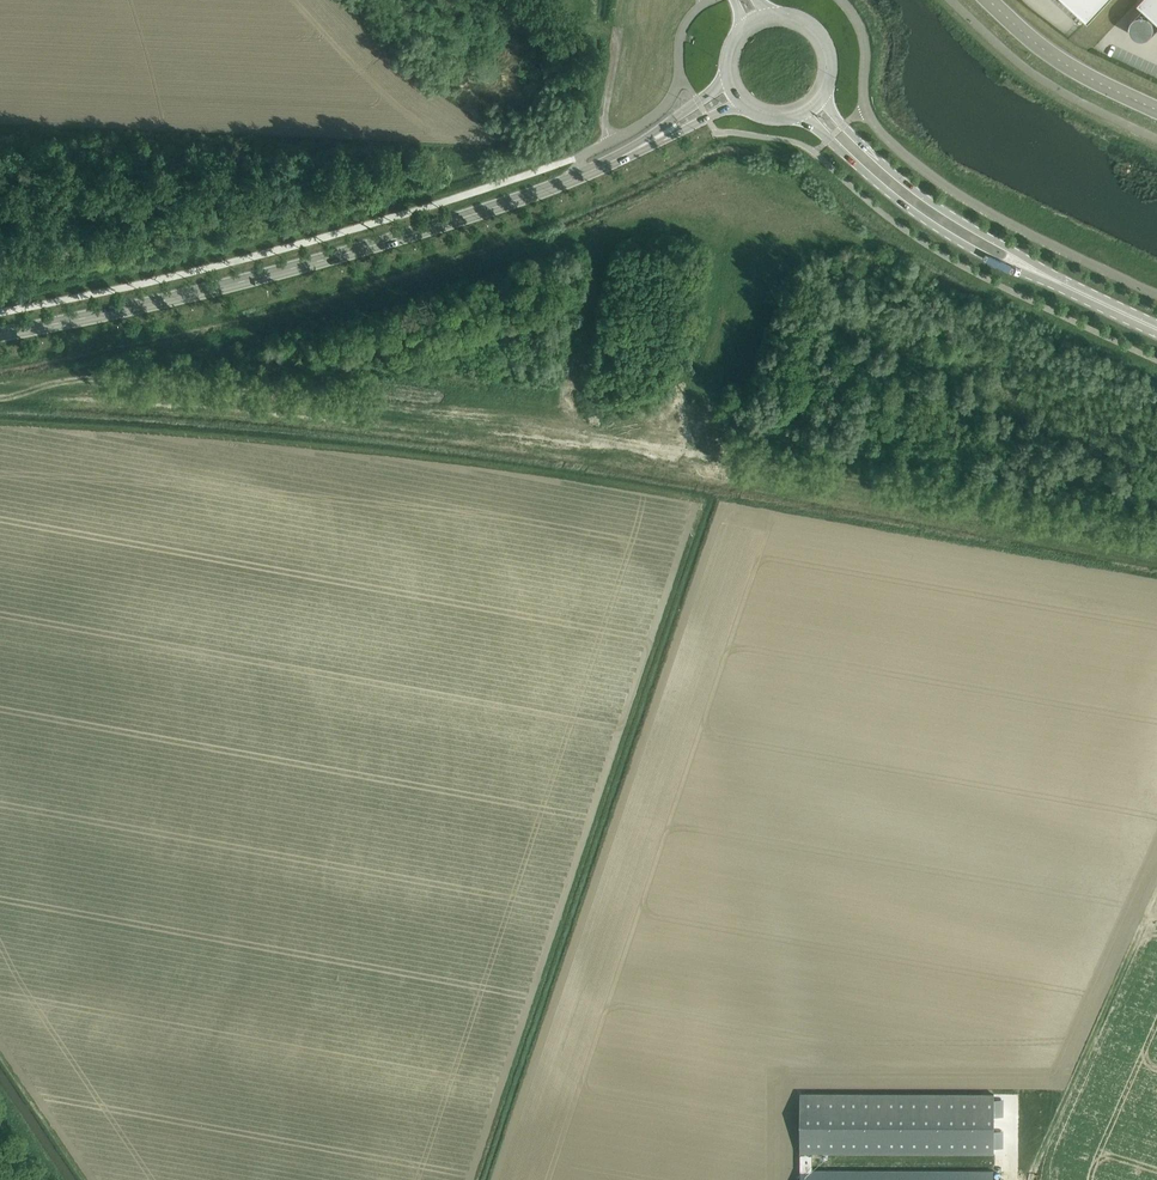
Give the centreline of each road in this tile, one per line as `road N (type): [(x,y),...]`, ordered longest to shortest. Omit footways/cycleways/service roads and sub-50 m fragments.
road 1 (secondary): [(0,332),(277,270),(452,220),(629,153),(733,92)]
road 2 (secondary): [(803,113),(934,226),(1045,275)]
road 3 (secondary): [(1045,275),(941,211),(843,126),(822,96)]
road 4 (unclassified): [(988,0),(1032,41),(1156,108)]
road 5 (secondary): [(822,96),(833,66),(815,25),(795,14),(751,19)]
road 6 (secondary): [(1156,328),(1045,275)]

